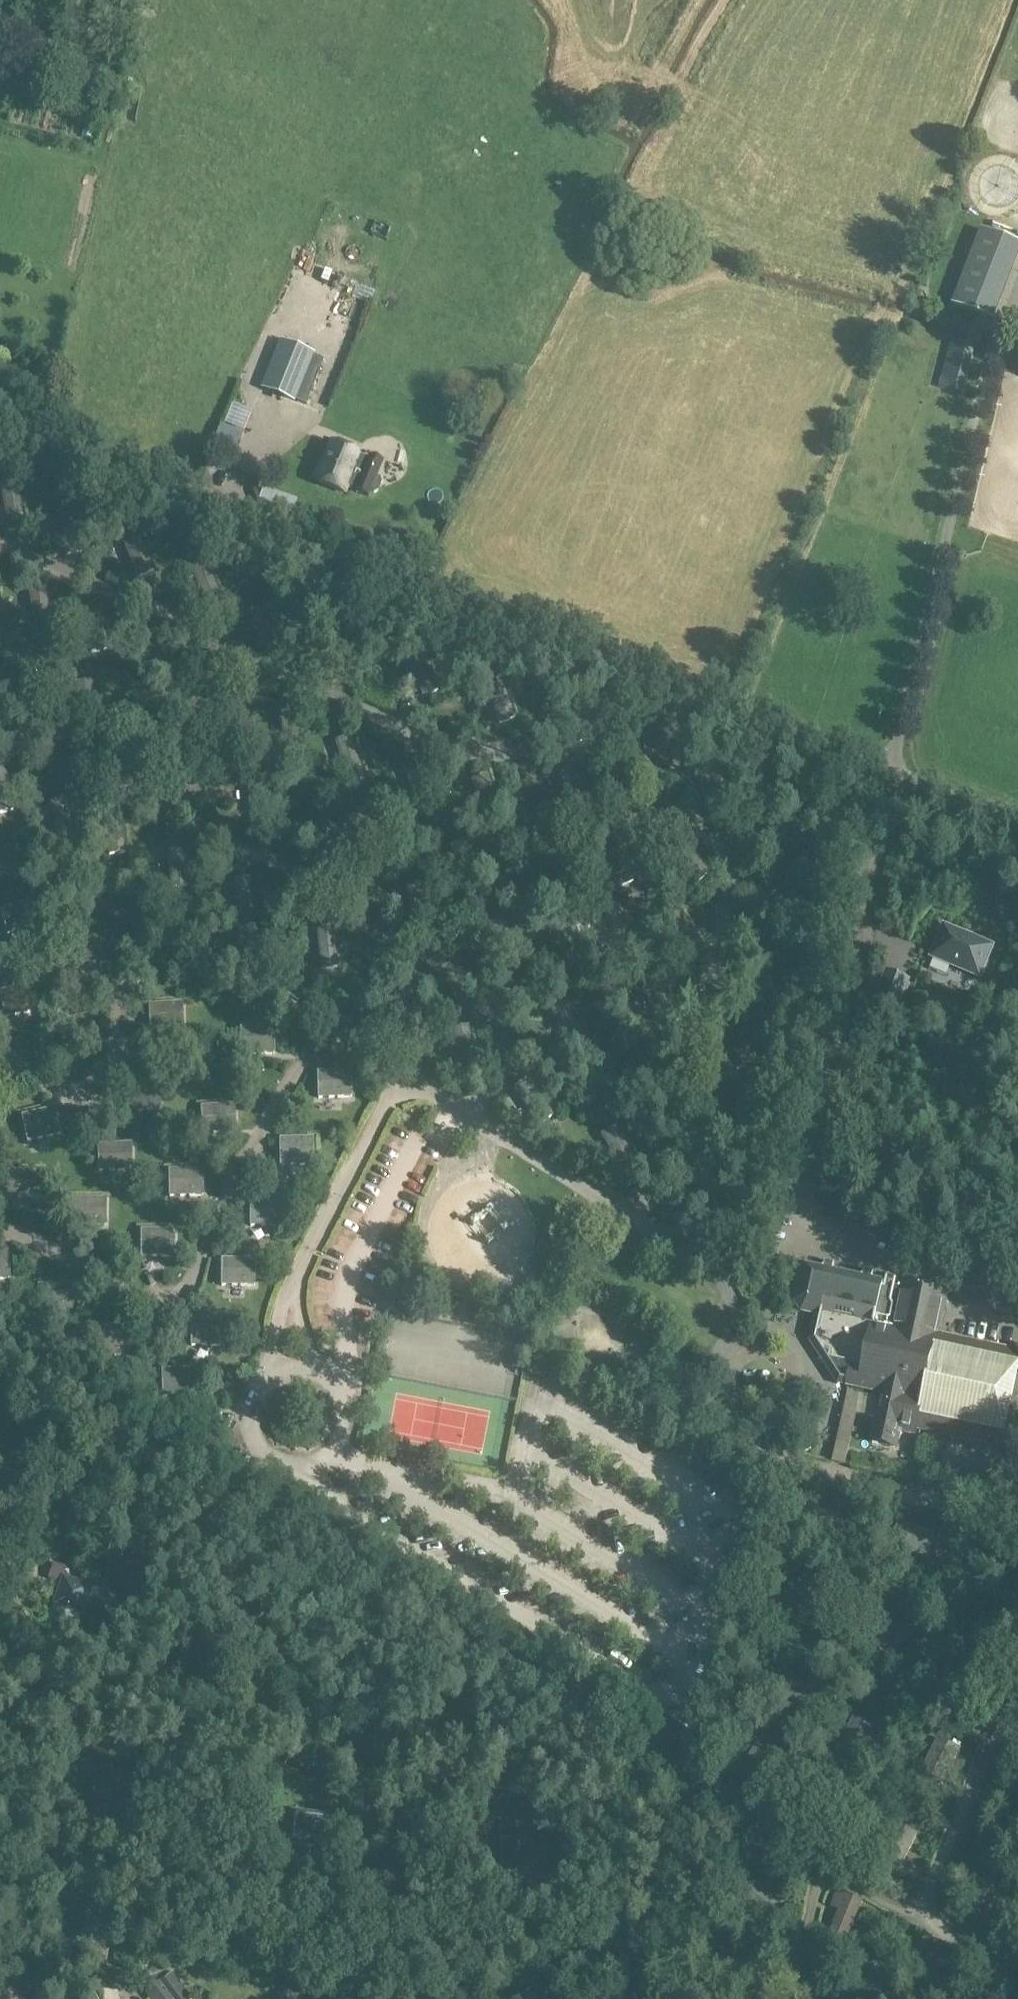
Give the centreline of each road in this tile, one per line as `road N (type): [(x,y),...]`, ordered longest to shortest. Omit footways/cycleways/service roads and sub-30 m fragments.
road 1 (unclassified): [(1017,823),(0,399)]
road 2 (track): [(685,1782),(0,1362)]
road 3 (unclassified): [(685,1782),(642,1998)]
road 4 (track): [(66,1998),(82,1892),(68,1874),(33,1856),(0,1850)]
road 5 (track): [(82,1898),(98,1882),(118,1878),(261,1898)]

